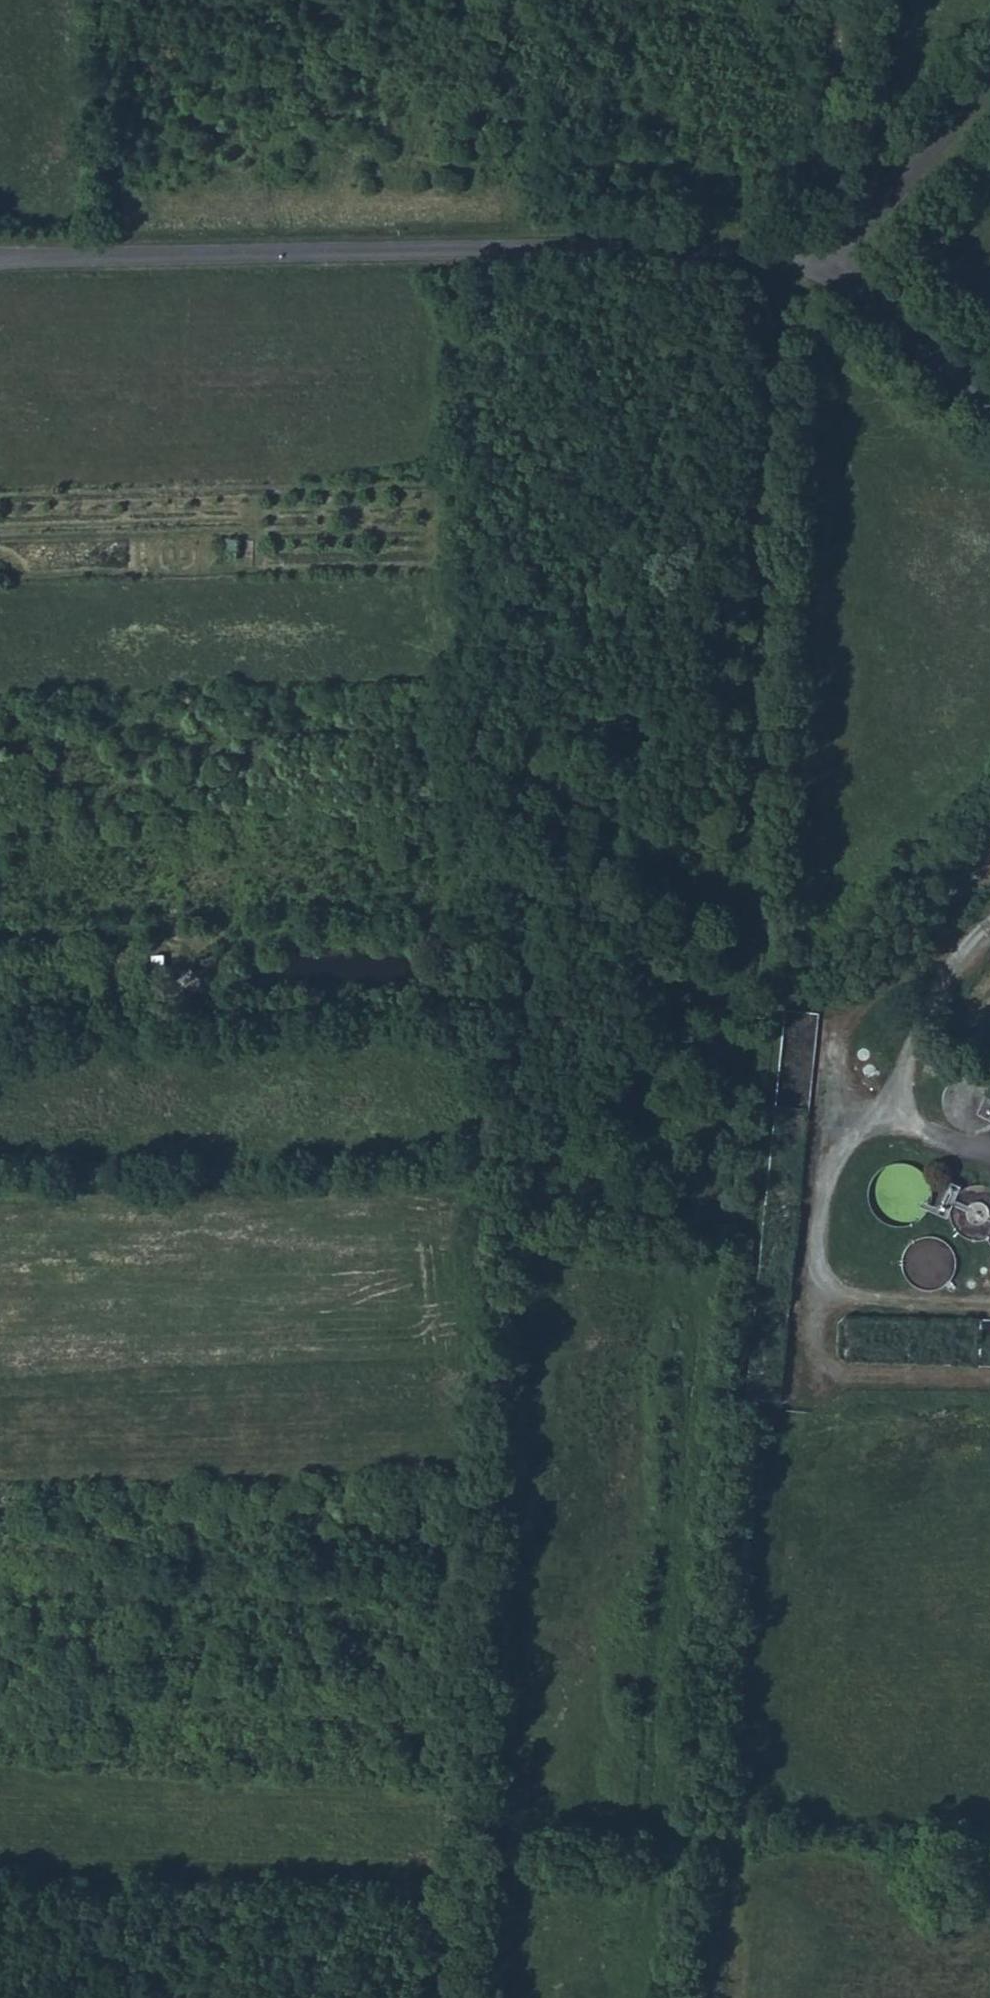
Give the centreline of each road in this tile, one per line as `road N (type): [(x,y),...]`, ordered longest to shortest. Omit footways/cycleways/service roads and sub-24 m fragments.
road 1 (unclassified): [(812,271),(696,253),(575,250),(0,261)]
road 2 (unclassified): [(812,271),(989,89)]
road 3 (unclassified): [(989,405),(812,271)]

